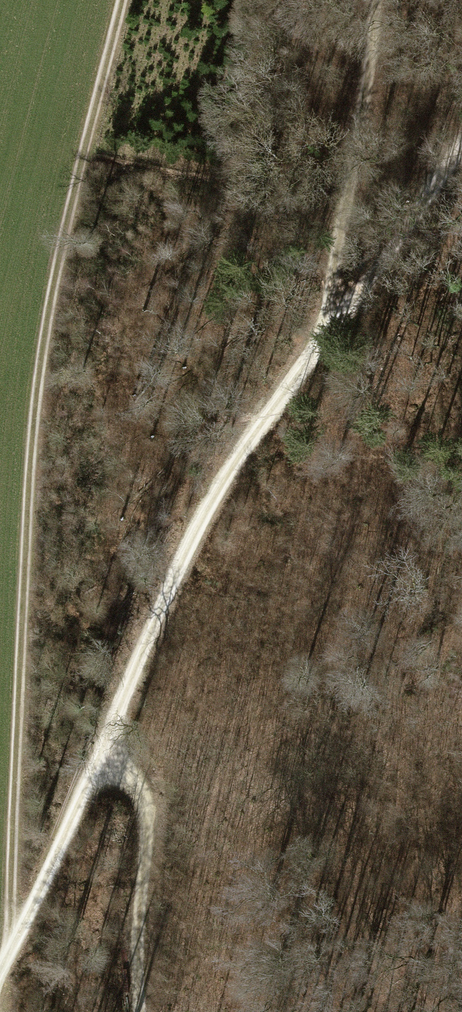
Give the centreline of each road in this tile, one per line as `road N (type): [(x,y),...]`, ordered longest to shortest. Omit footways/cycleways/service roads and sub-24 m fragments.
road 1 (track): [(128,0),(43,357),(10,945)]
road 2 (track): [(461,140),(256,426),(195,533),(102,753),(0,964)]
road 3 (track): [(375,0),(324,328)]
road 4 (track): [(102,753),(139,786),(145,808),(139,1011)]

